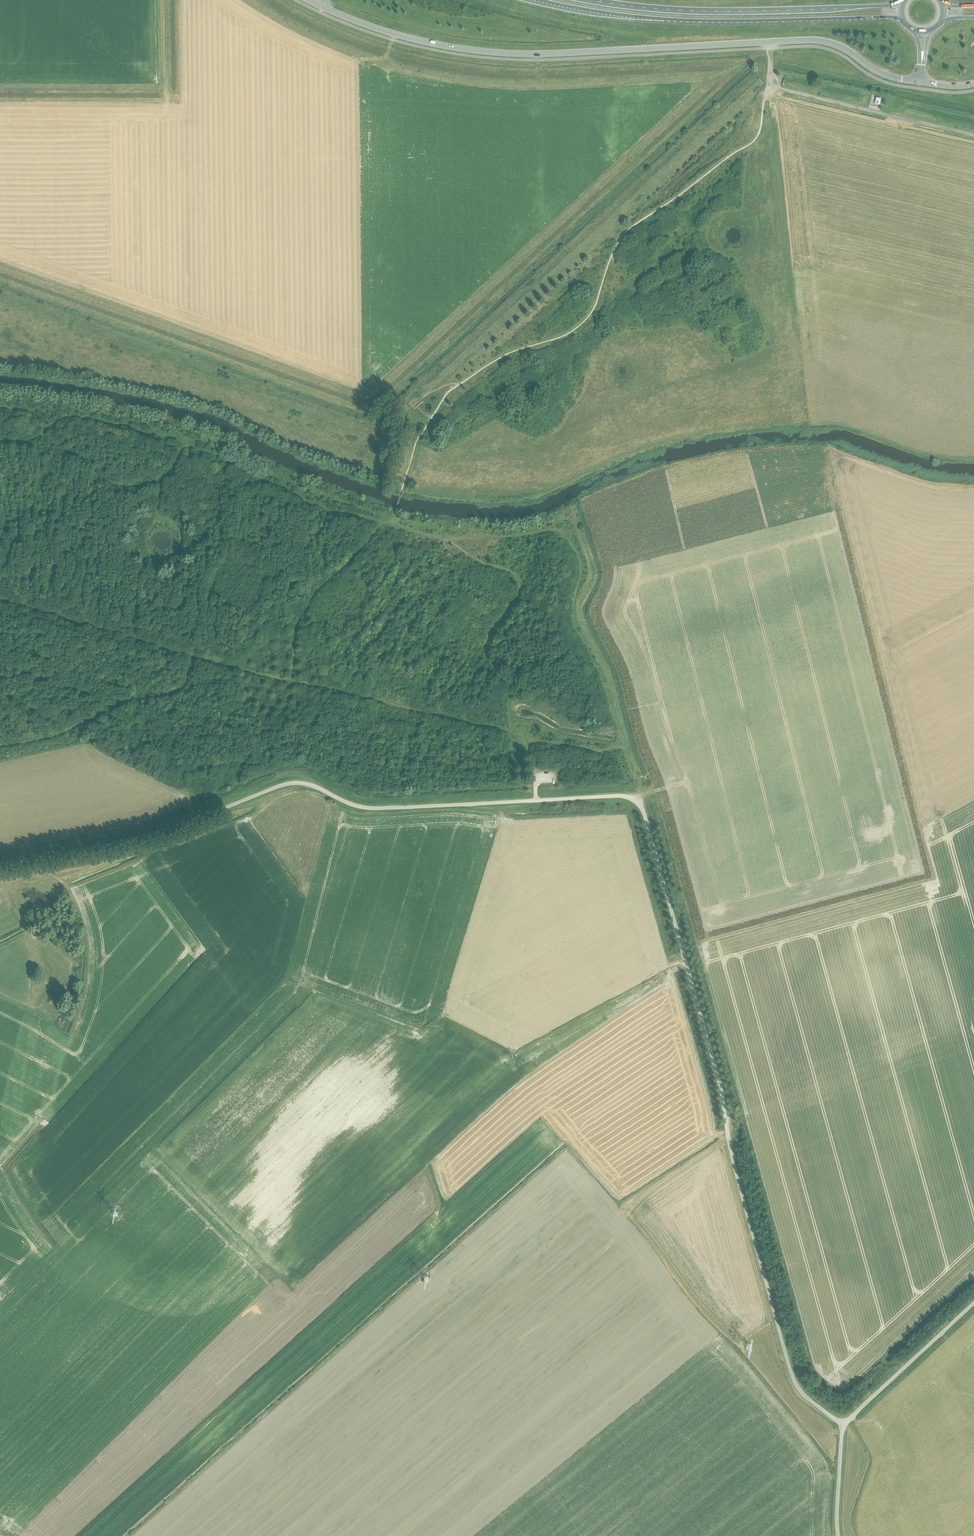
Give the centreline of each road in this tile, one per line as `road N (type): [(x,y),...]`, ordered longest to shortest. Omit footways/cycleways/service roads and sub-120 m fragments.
road 1 (unclassified): [(843,1425),(795,1382),(727,1139),(716,1068),(635,800),(370,808),(289,783),(151,835),(0,865)]
road 2 (secondary): [(308,0),(391,33),(473,51),(812,40),(847,49),(880,74),(920,82)]
road 3 (trunk): [(533,0),(697,20),(903,17)]
road 4 (trunk): [(903,5),(693,11),(589,0)]
road 5 (track): [(771,87),(973,135)]
road 6 (unclassified): [(843,1425),(973,1303)]

